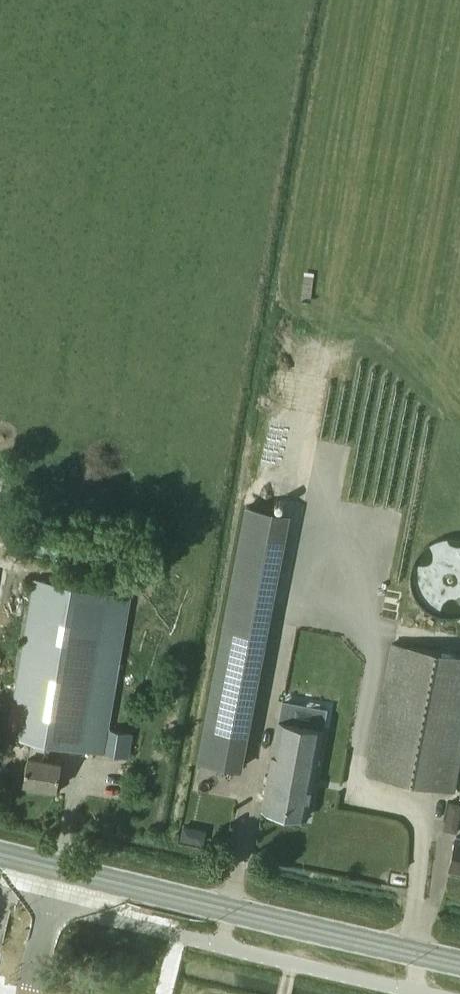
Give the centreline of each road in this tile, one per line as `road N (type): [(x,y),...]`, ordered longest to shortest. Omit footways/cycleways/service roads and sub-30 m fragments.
road 1 (secondary): [(459,963),(0,856)]
road 2 (unclassified): [(422,993),(53,907)]

